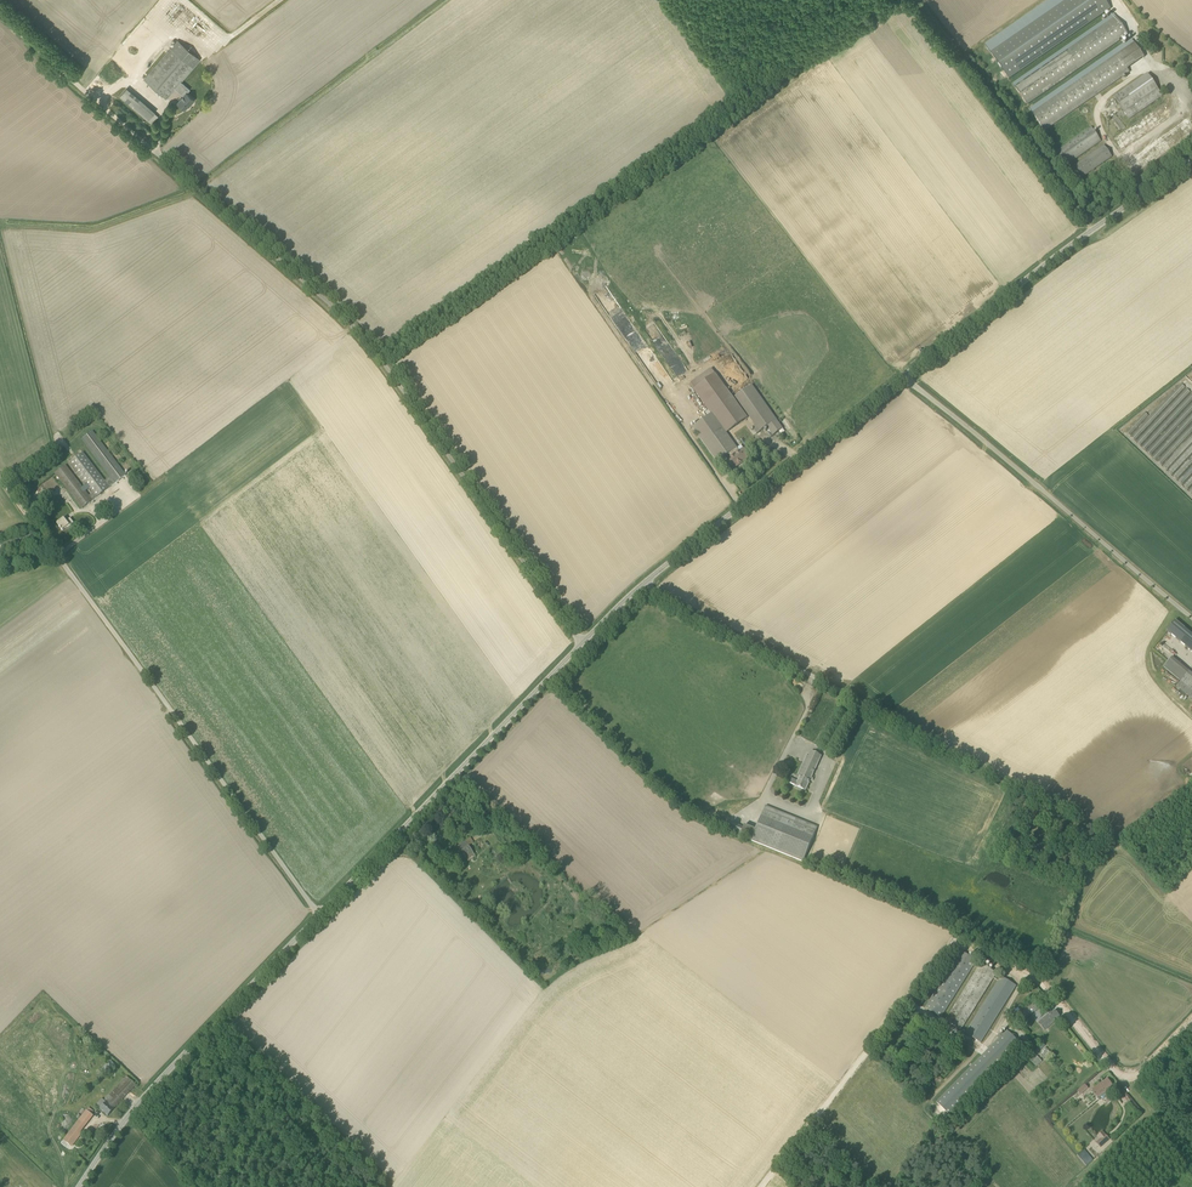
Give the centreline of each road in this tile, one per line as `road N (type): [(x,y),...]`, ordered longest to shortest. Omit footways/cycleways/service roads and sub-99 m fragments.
road 1 (unclassified): [(581,644),(367,335),(96,98)]
road 2 (track): [(1191,781),(1120,832),(1103,830),(642,584)]
road 3 (unclassified): [(51,546),(320,914)]
road 4 (unclassified): [(581,644),(642,584),(904,376)]
road 5 (unclassified): [(320,914),(581,644)]
road 6 (unclassified): [(1191,616),(904,376)]
road 7 (unclassified): [(81,1186),(152,1088),(320,914)]
road 8 (unclassified): [(904,376),(1191,160)]
road 9 (unclassified): [(933,967),(965,944),(1040,980),(1124,1074),(1146,1067),(1191,1021)]
road 10 (track): [(450,0),(198,187)]
road 11 (track): [(1091,231),(914,0)]
road 12 (track): [(762,1186),(933,967)]
road 13 (track): [(965,944),(946,923),(816,865)]
road 14 (track): [(96,98),(0,15)]

